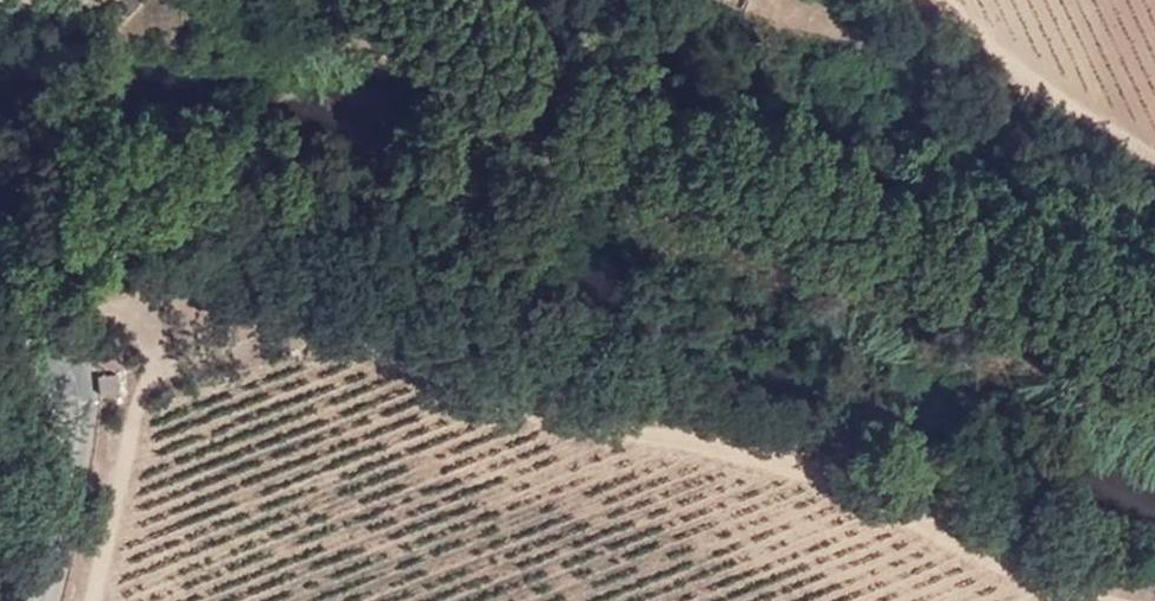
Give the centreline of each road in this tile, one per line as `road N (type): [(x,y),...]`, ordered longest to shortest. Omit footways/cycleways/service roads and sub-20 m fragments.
road 1 (track): [(1131,600),(733,441),(596,416),(372,342),(191,298),(108,301)]
road 2 (residential): [(0,327),(108,301),(26,600)]
road 3 (track): [(944,0),(1040,91)]
road 4 (track): [(1040,91),(1154,152)]

